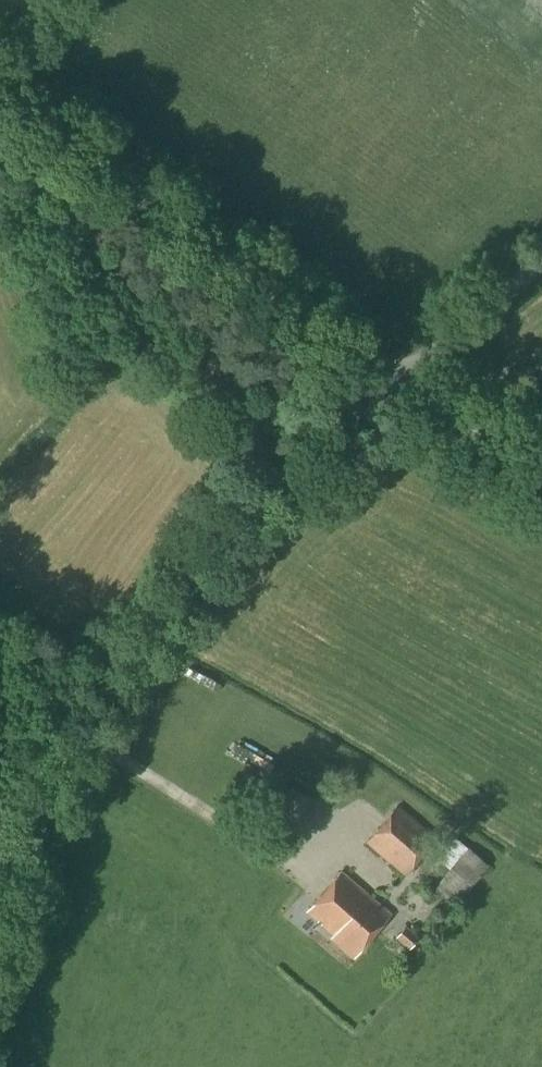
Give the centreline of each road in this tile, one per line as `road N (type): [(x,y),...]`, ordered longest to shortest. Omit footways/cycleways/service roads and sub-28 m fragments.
road 1 (residential): [(0,899),(28,829),(74,751),(221,527),(276,462),(397,379)]
road 2 (unclassified): [(397,379),(0,92)]
road 3 (unclassified): [(397,379),(541,265)]
road 4 (unclassified): [(541,460),(397,379)]

